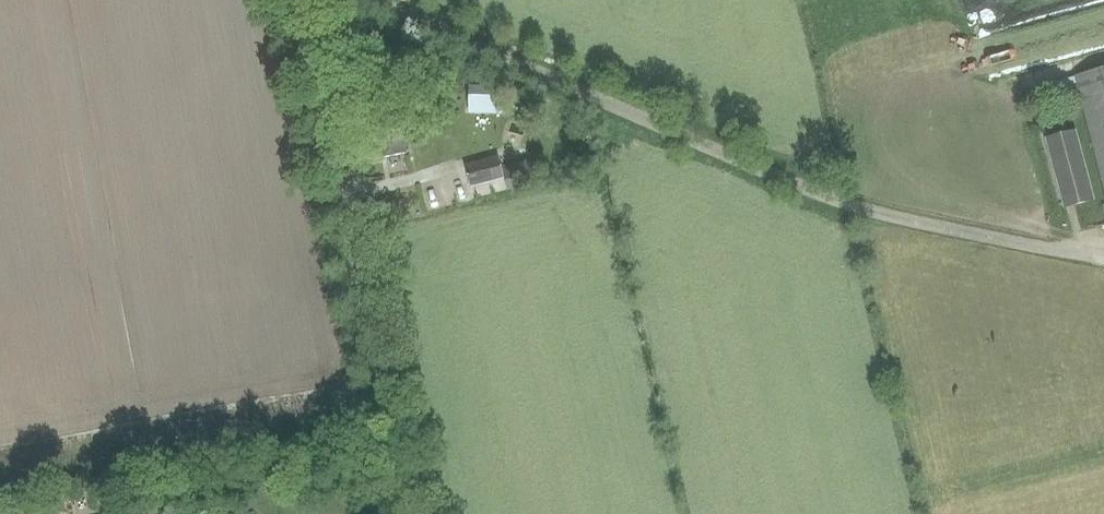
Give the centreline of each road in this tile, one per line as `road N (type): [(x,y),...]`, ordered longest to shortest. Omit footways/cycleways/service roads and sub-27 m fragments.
road 1 (unclassified): [(422,513),(311,0)]

